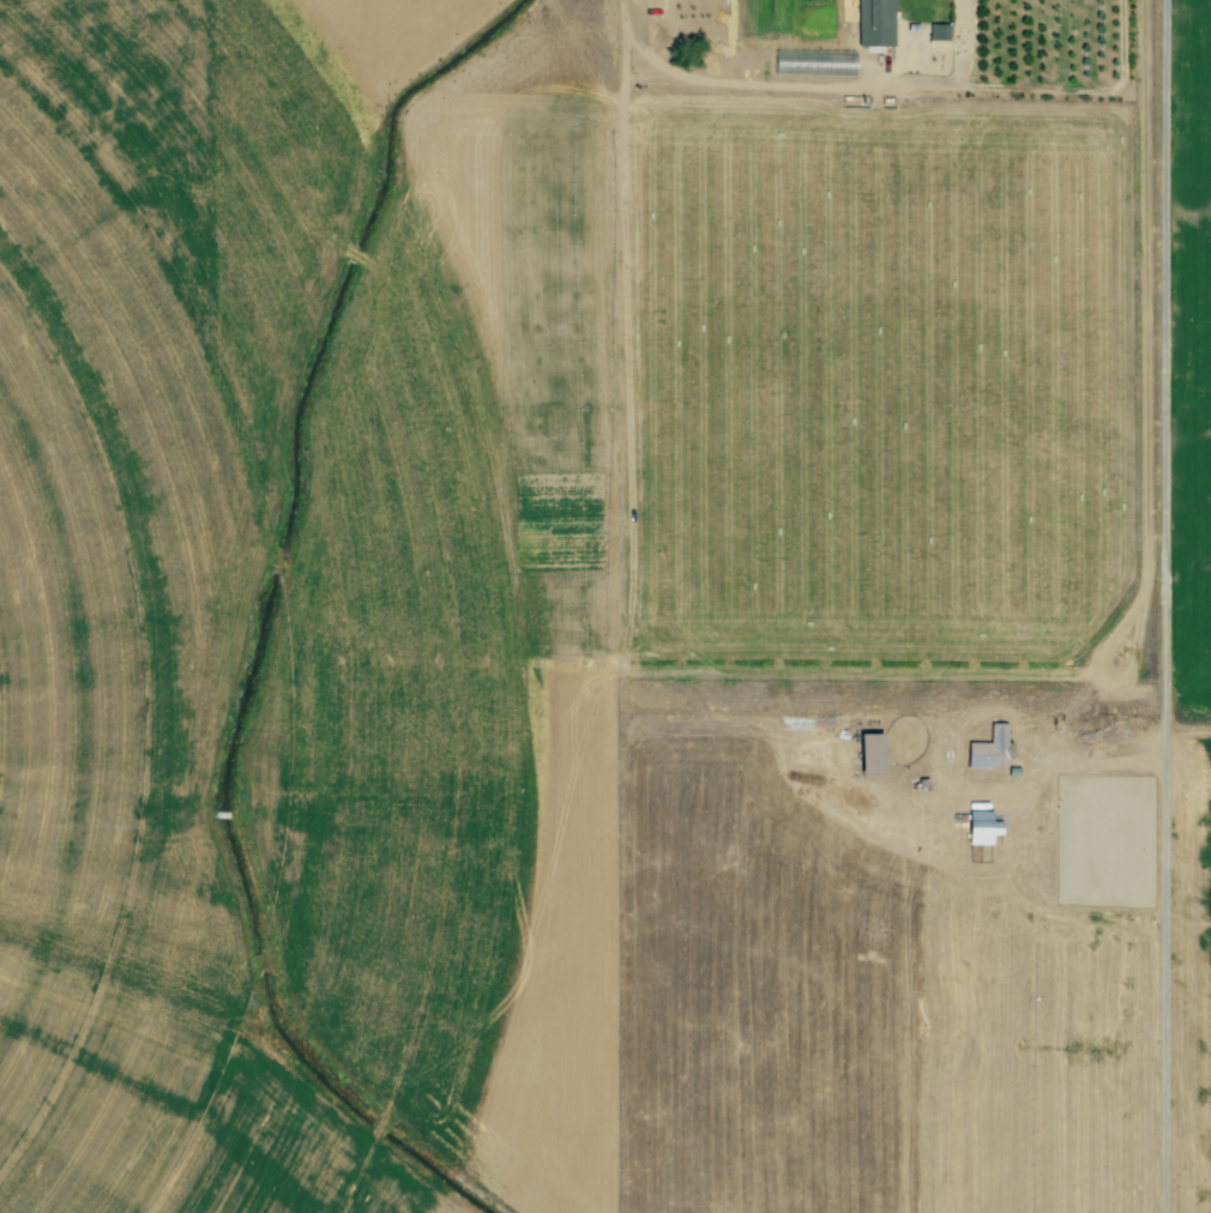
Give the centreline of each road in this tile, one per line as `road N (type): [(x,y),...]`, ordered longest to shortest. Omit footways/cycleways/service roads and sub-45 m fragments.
road 1 (residential): [(1161,0),(1158,719),(1138,748),(1086,752)]

